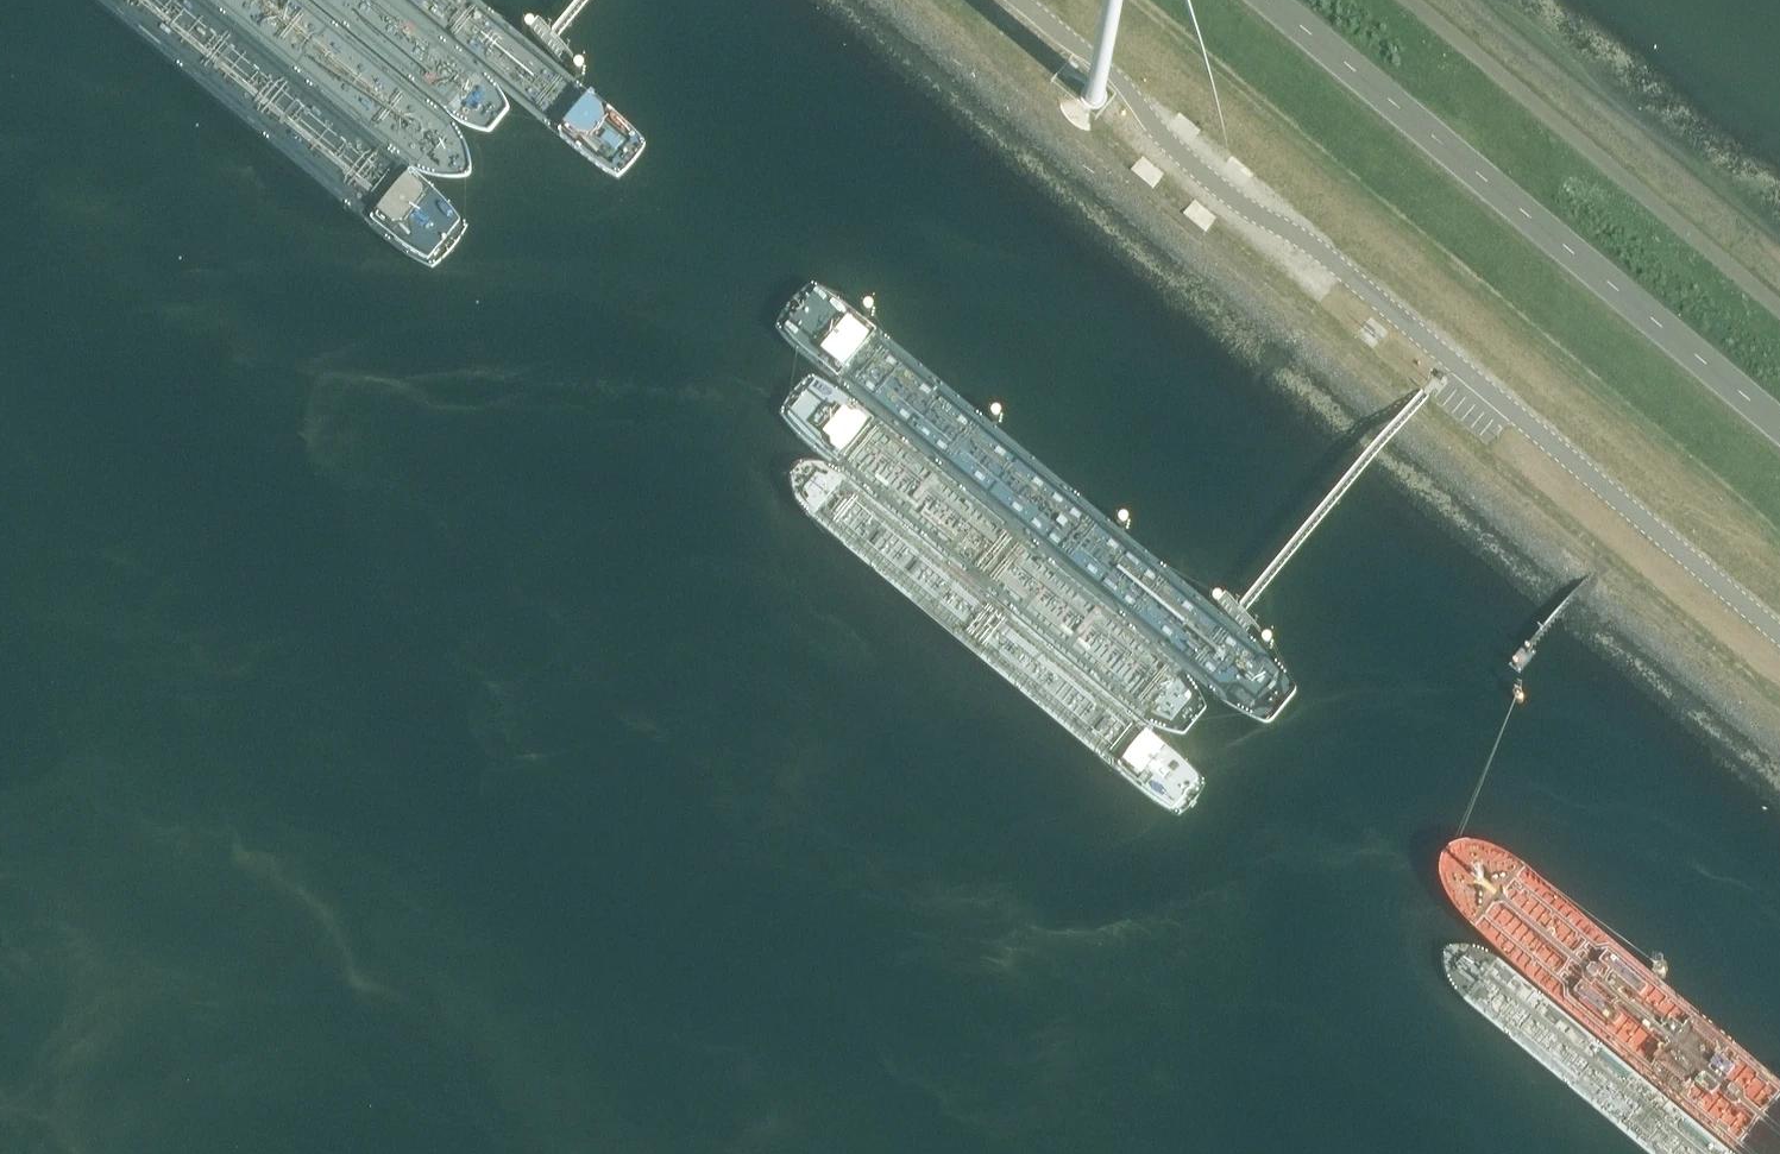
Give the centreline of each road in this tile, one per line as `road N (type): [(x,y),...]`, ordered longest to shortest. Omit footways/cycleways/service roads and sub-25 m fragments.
road 1 (tertiary): [(1779,421),(1276,0)]

